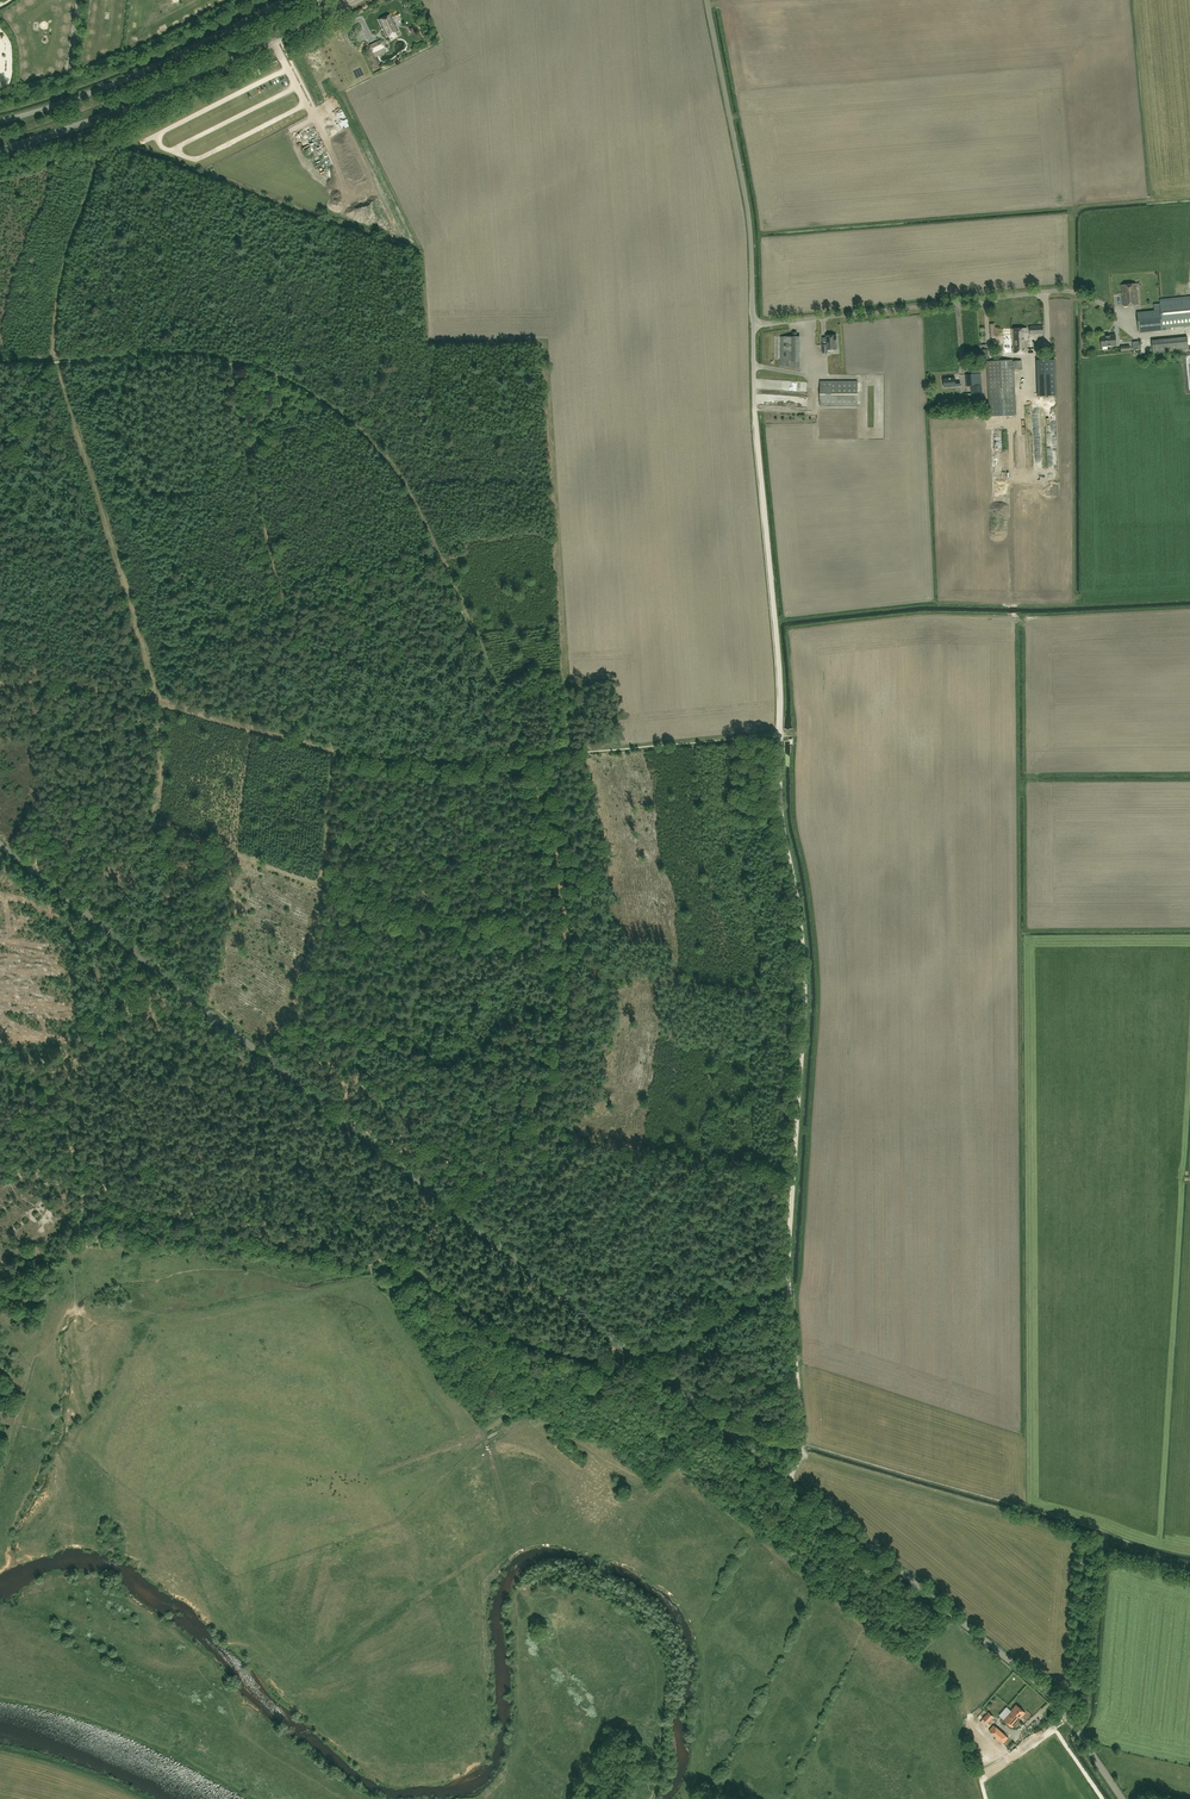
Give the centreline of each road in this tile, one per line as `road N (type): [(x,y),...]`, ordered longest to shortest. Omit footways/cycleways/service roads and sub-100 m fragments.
road 1 (unclassified): [(1122,1798),(1047,1691),(0,844)]
road 2 (track): [(236,365),(320,399),(396,471),(524,751),(781,732)]
road 3 (track): [(805,989),(781,814),(781,681),(755,417)]
road 4 (track): [(323,887),(331,735),(260,528),(235,407),(236,365)]
road 5 (track): [(979,1798),(948,1685),(677,1467)]
road 6 (track): [(802,1447),(788,1258),(805,989)]
road 7 (track): [(525,754),(380,757),(158,702)]
road 8 (track): [(58,362),(158,702)]
road 9 (unclassified): [(754,326),(750,213),(707,0)]
road 10 (residential): [(754,326),(1075,293)]
road 11 (tertiary): [(0,151),(127,108),(287,34)]
road 12 (track): [(86,1195),(347,1262),(370,1261)]
road 13 (track): [(790,1168),(508,1130)]
road 14 (track): [(569,968),(323,887)]
road 15 (track): [(158,702),(162,750),(135,952)]
road 16 (track): [(735,1438),(664,1473),(621,1481),(527,1404)]
road 17 (track): [(0,1144),(125,1001),(135,952)]
road 18 (track): [(805,989),(569,968)]
road 19 (track): [(569,968),(560,871),(525,754)]
road 20 (track): [(1012,432),(1014,616),(1027,620)]
road 21 (track): [(370,1261),(447,1203),(508,1130)]
road 22 (track): [(249,1044),(275,1038),(288,1025),(323,887)]
road 23 (track): [(323,887),(154,822)]
road 24 (track): [(58,359),(177,353),(237,362)]
road 25 (track): [(508,1130),(557,1055),(569,968)]
road 26 (track): [(158,702),(58,684),(0,687)]
road 27 (track): [(86,1195),(81,1240),(0,1264)]

